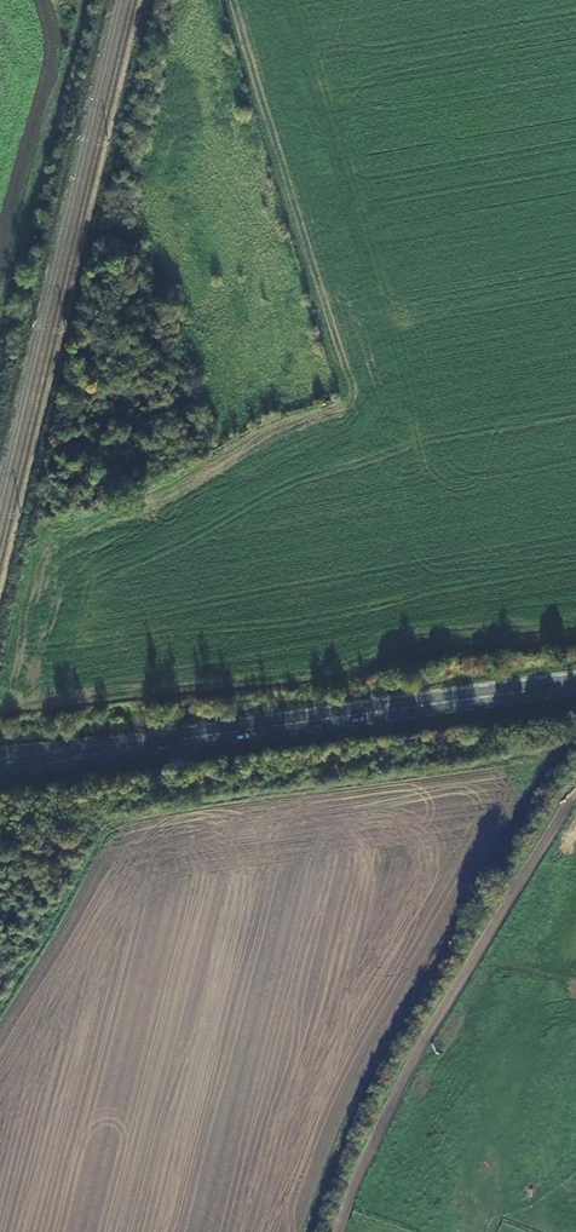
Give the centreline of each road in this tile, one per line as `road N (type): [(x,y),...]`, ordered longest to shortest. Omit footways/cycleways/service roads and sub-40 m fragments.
road 1 (secondary): [(0,764),(575,684)]
road 2 (track): [(87,0),(0,335)]

